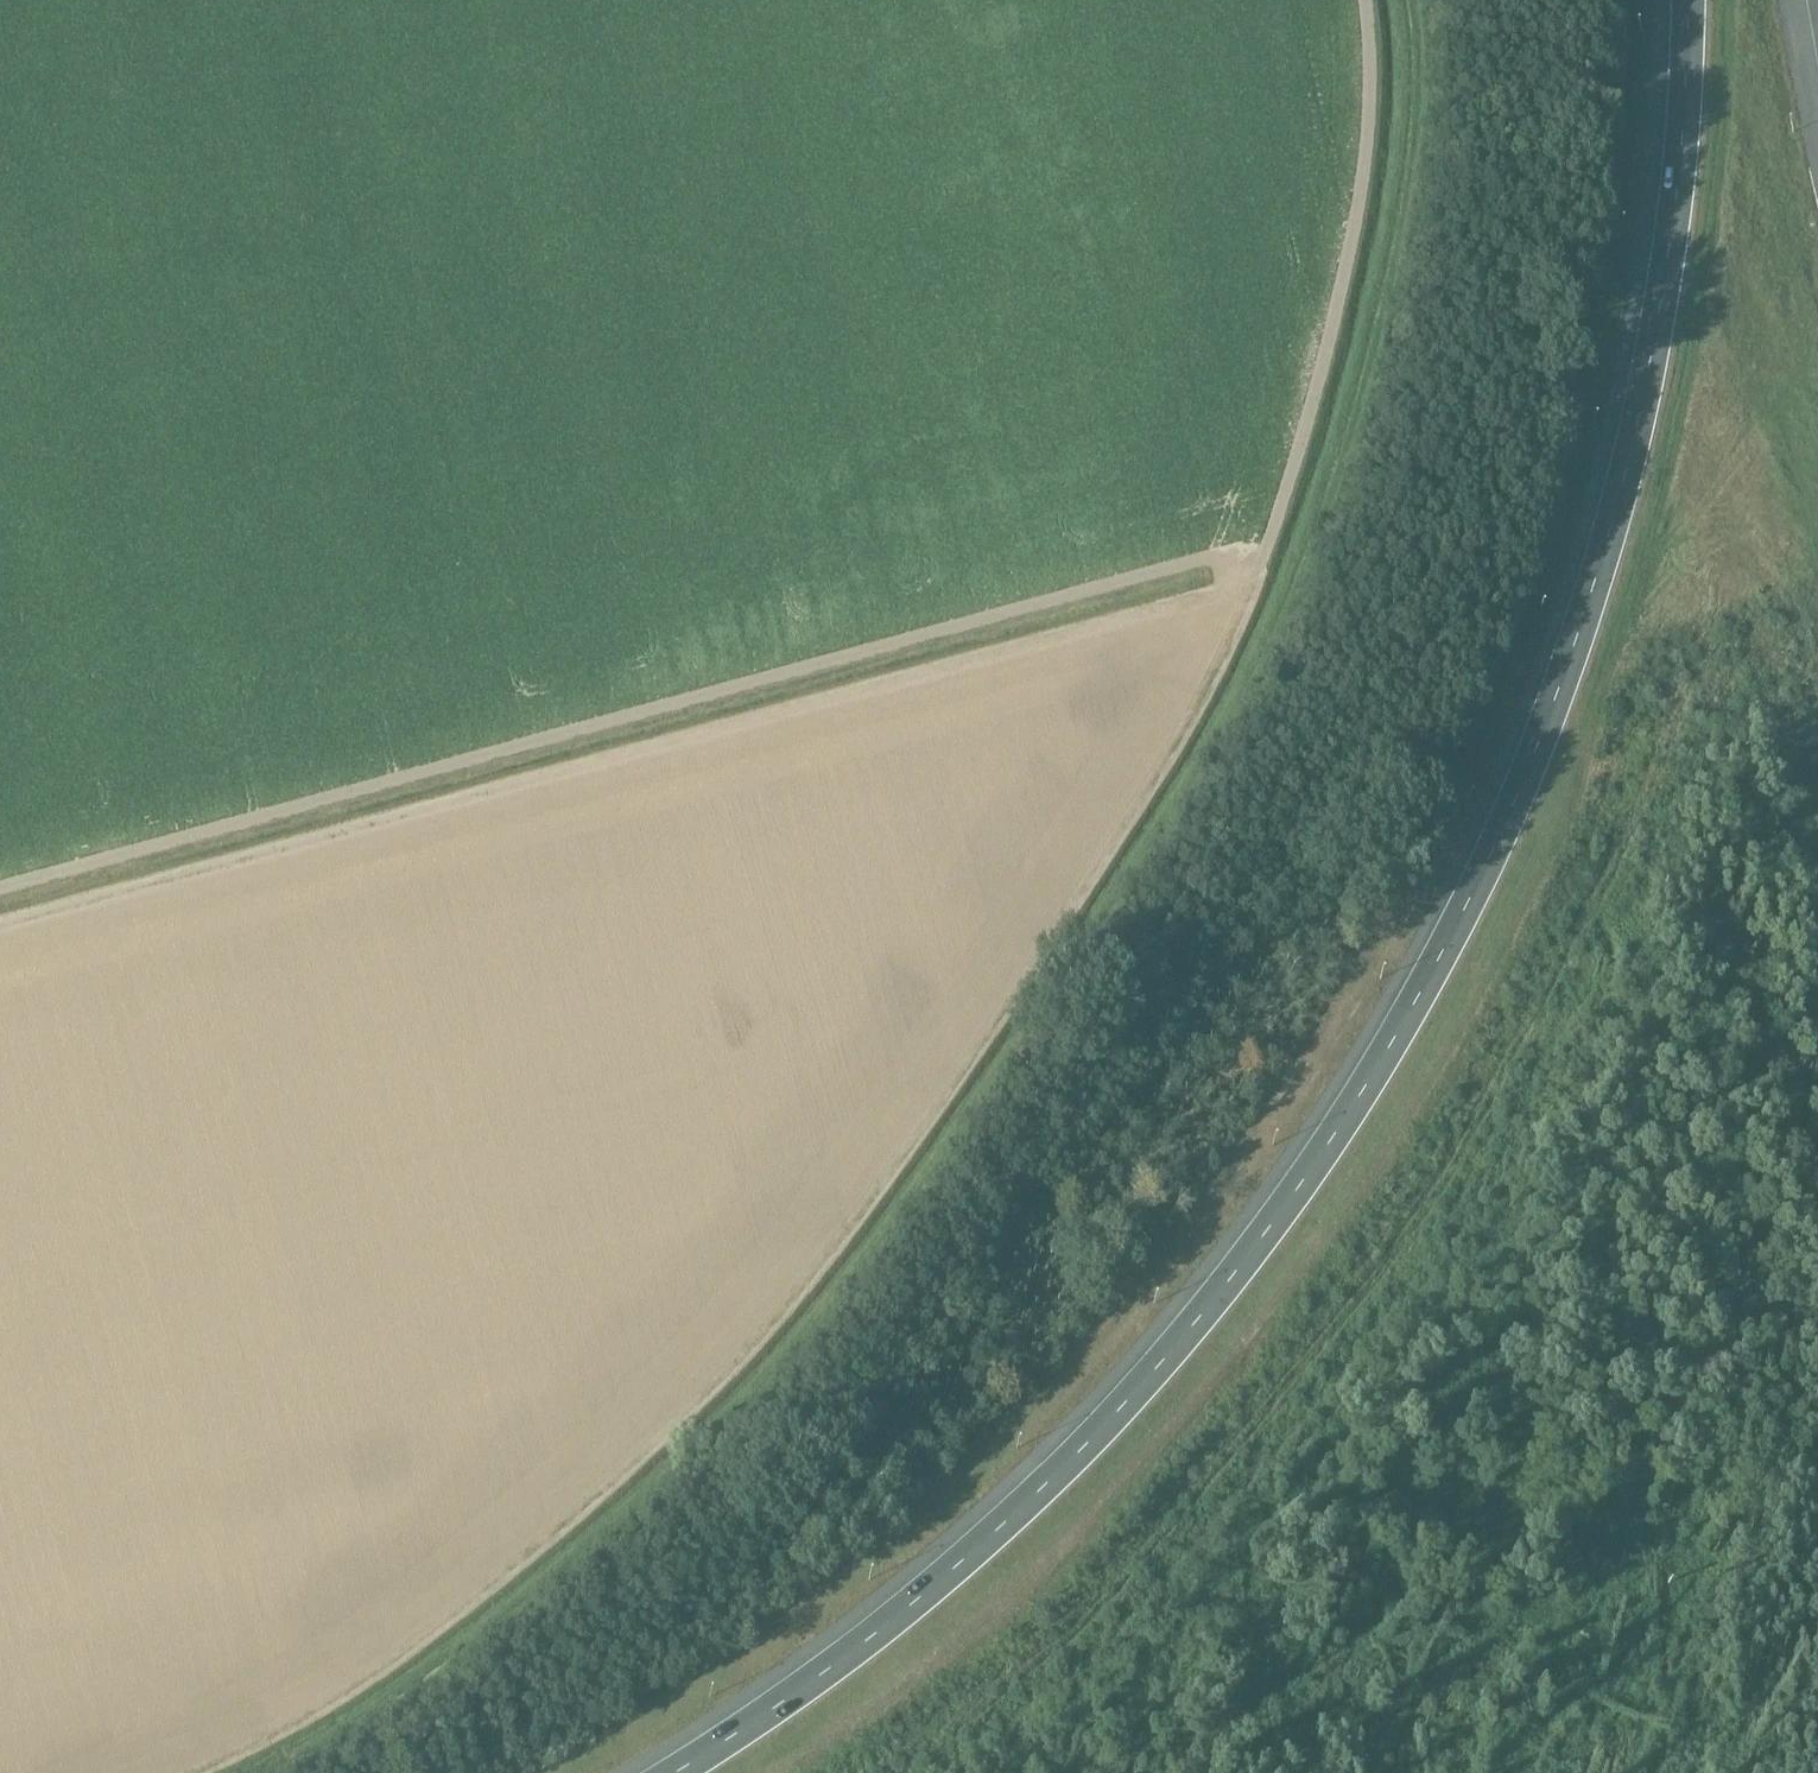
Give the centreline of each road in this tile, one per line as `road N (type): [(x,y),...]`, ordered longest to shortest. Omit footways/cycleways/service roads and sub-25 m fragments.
road 1 (motorway): [(1688,0),(1668,248),(1616,510),(1541,739),(1421,992),(1294,1195),(1095,1435),(894,1617),(673,1772)]
road 2 (track): [(1261,543),(0,886)]

